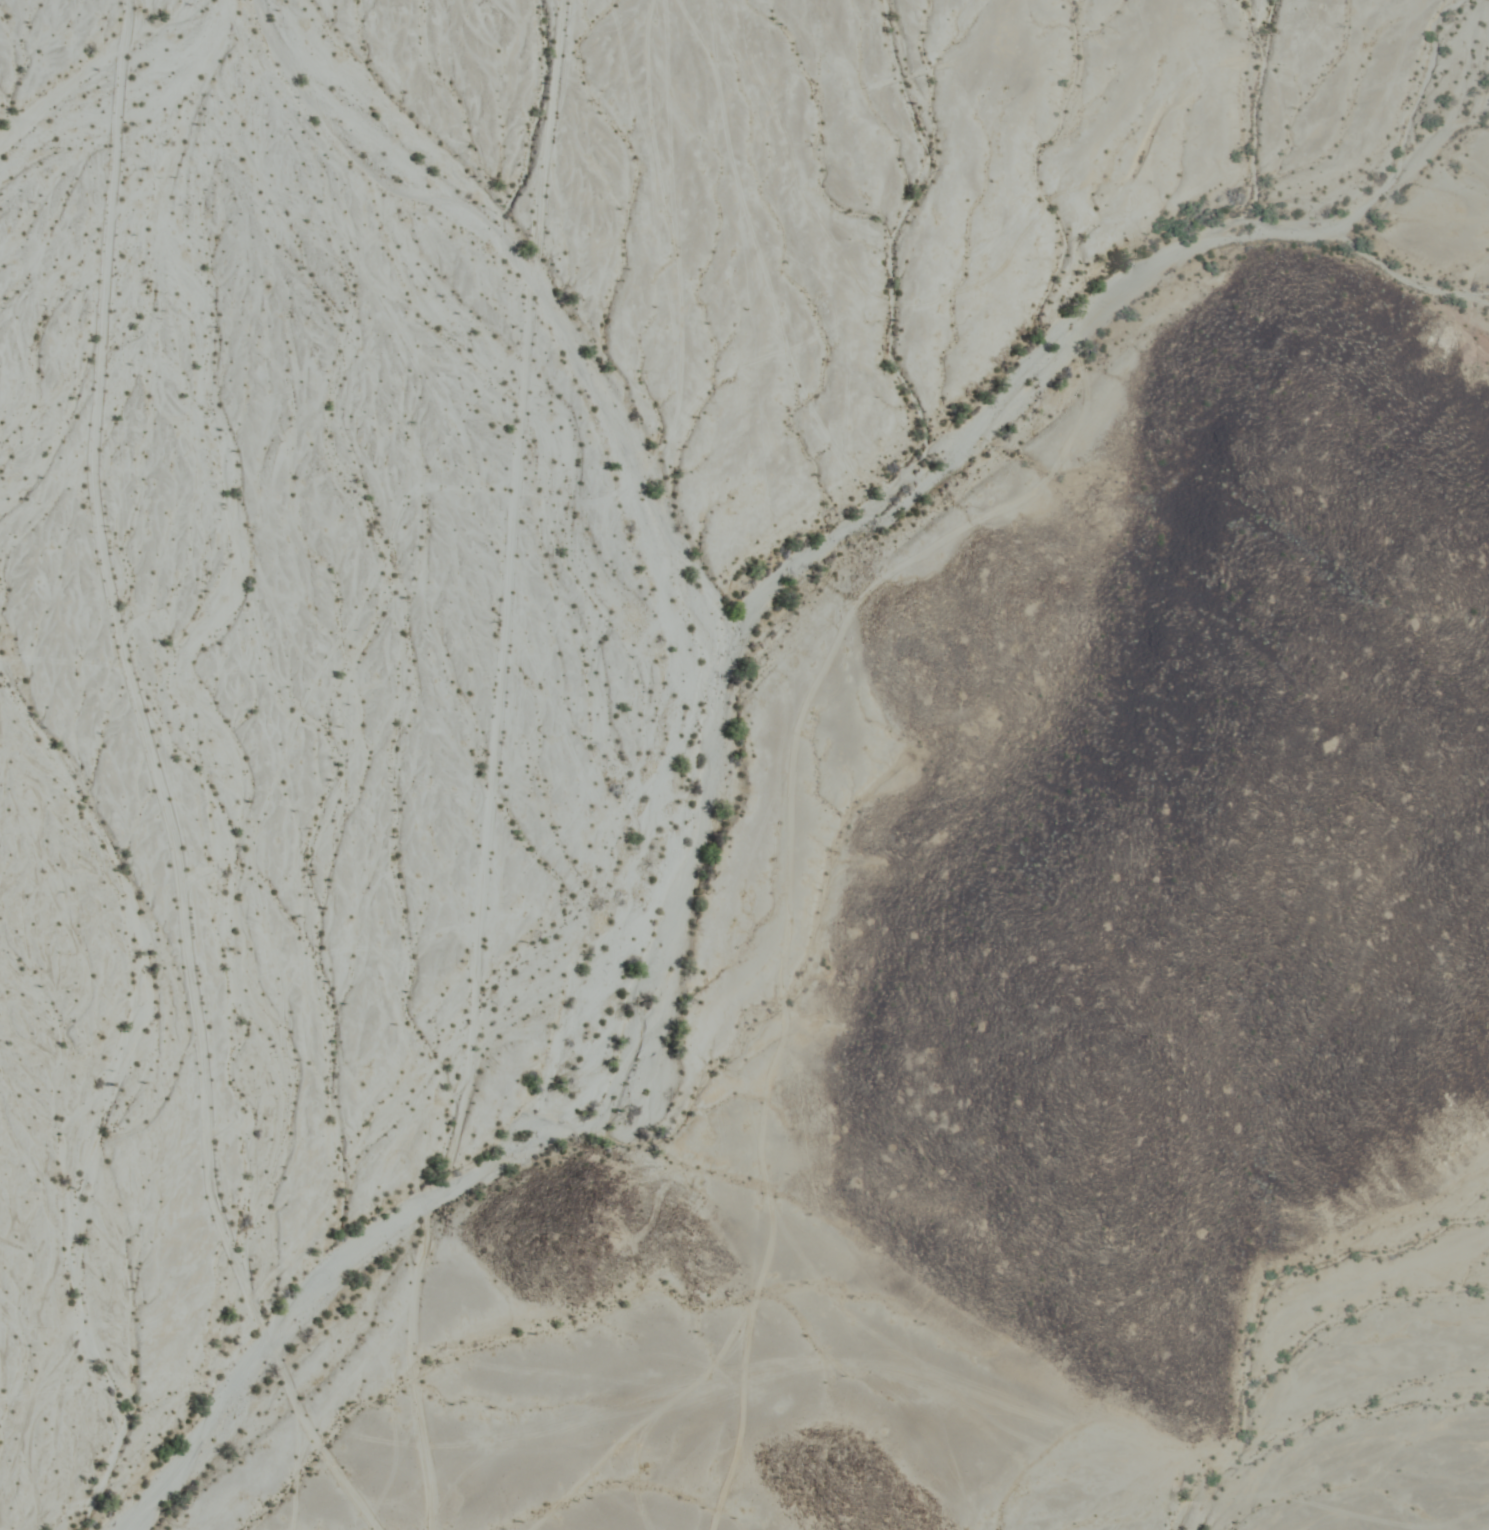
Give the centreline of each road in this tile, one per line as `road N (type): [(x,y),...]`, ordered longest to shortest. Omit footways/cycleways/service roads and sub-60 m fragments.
road 1 (track): [(127,0),(93,491),(190,907),(213,1193),(275,1353),(376,1529)]
road 2 (track): [(568,0),(532,272),(468,1112),(409,1325),(437,1491),(435,1529)]

